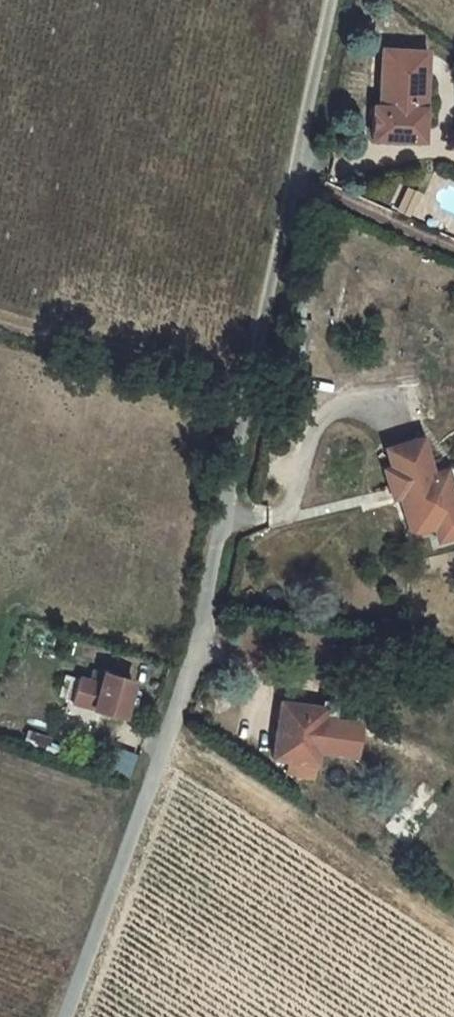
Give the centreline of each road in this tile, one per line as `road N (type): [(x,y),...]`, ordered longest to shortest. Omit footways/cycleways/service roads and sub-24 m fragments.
road 1 (residential): [(327,0),(162,740),(54,1016)]

